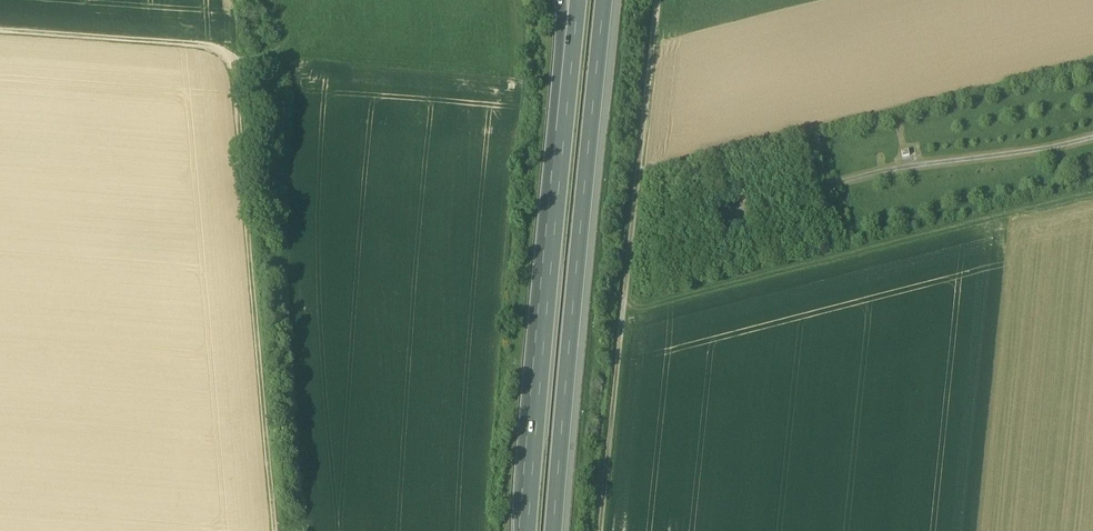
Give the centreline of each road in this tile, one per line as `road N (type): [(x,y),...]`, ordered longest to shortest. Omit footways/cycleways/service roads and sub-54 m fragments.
road 1 (track): [(273,530),(233,52),(0,29)]
road 2 (track): [(601,530),(658,0)]
road 3 (motorway): [(551,530),(605,0)]
road 4 (track): [(1092,195),(622,313)]
road 5 (motorway): [(567,114),(529,530)]
road 6 (track): [(1092,138),(904,164),(843,181)]

